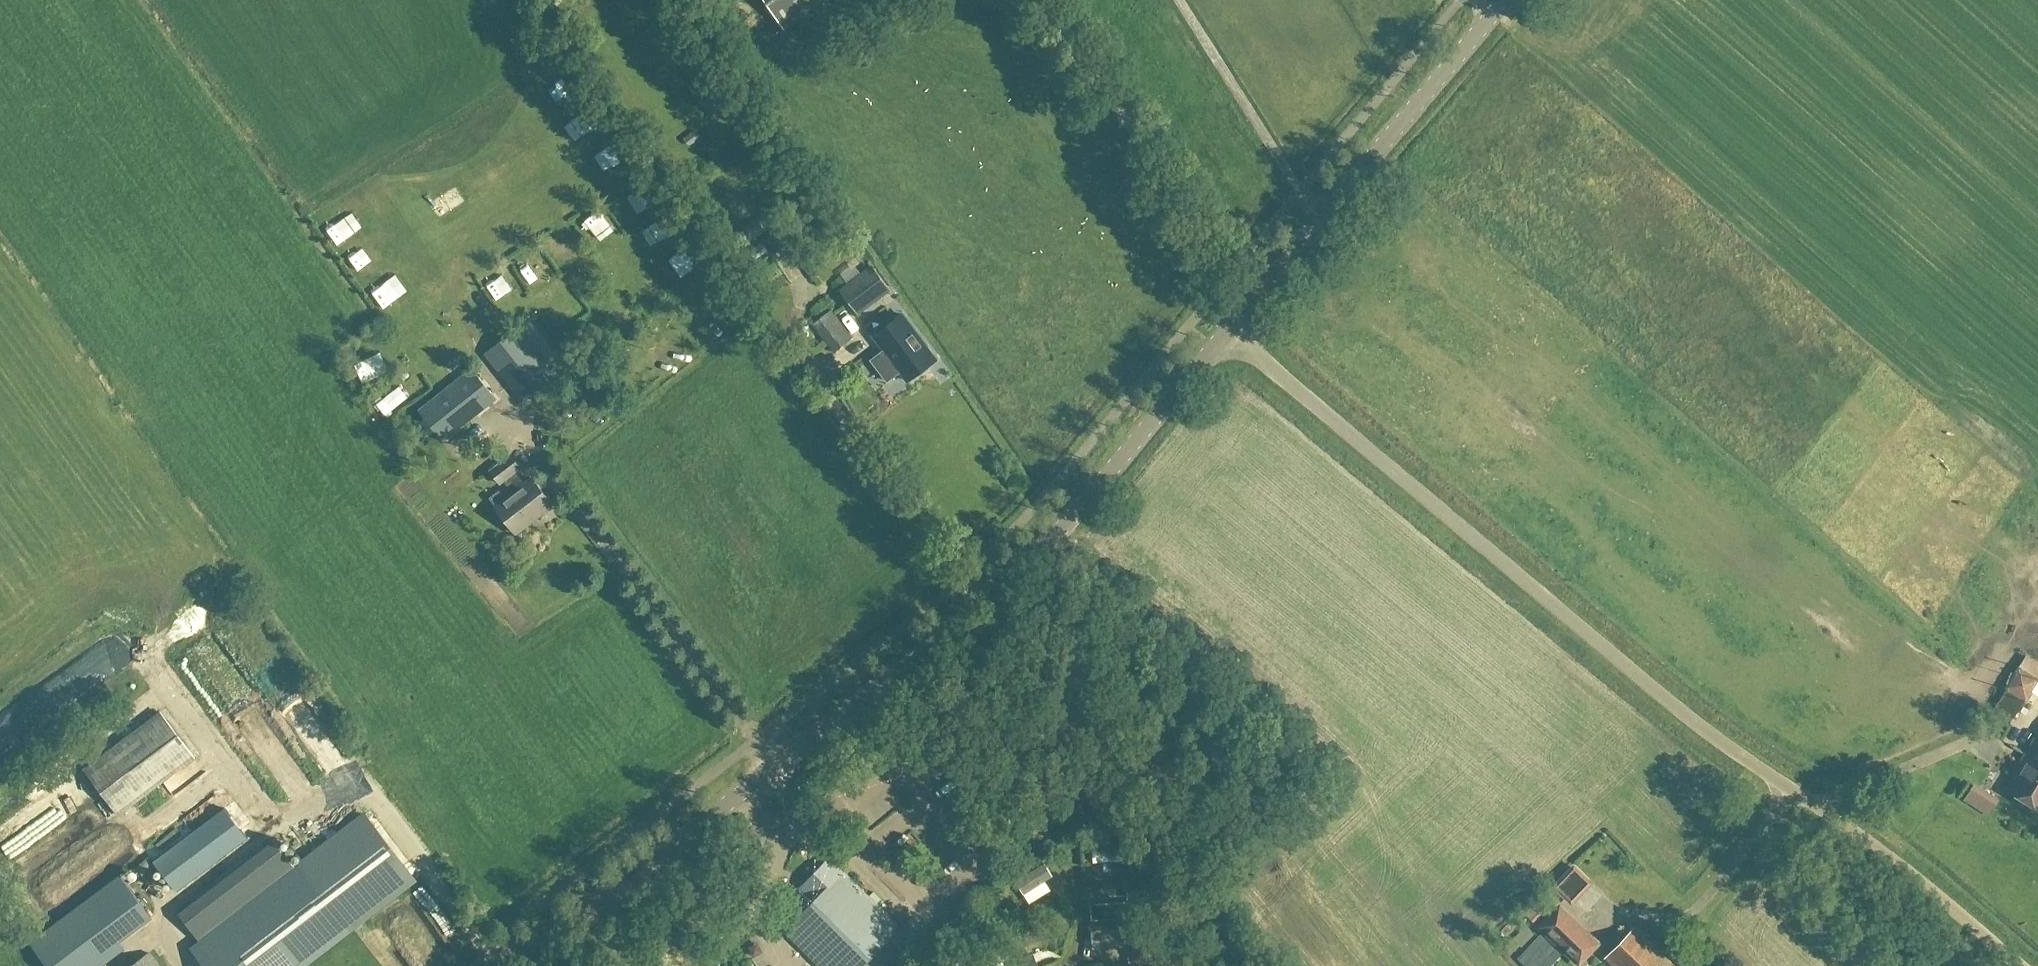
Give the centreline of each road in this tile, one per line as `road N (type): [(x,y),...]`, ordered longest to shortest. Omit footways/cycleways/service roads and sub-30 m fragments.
road 1 (unclassified): [(1231,329),(1609,653),(2026,965)]
road 2 (tertiary): [(526,965),(943,638),(1053,536),(1231,329)]
road 3 (tertiary): [(1231,329),(1507,0)]
road 4 (track): [(1047,0),(1247,311)]
road 5 (track): [(1178,0),(1321,222)]

